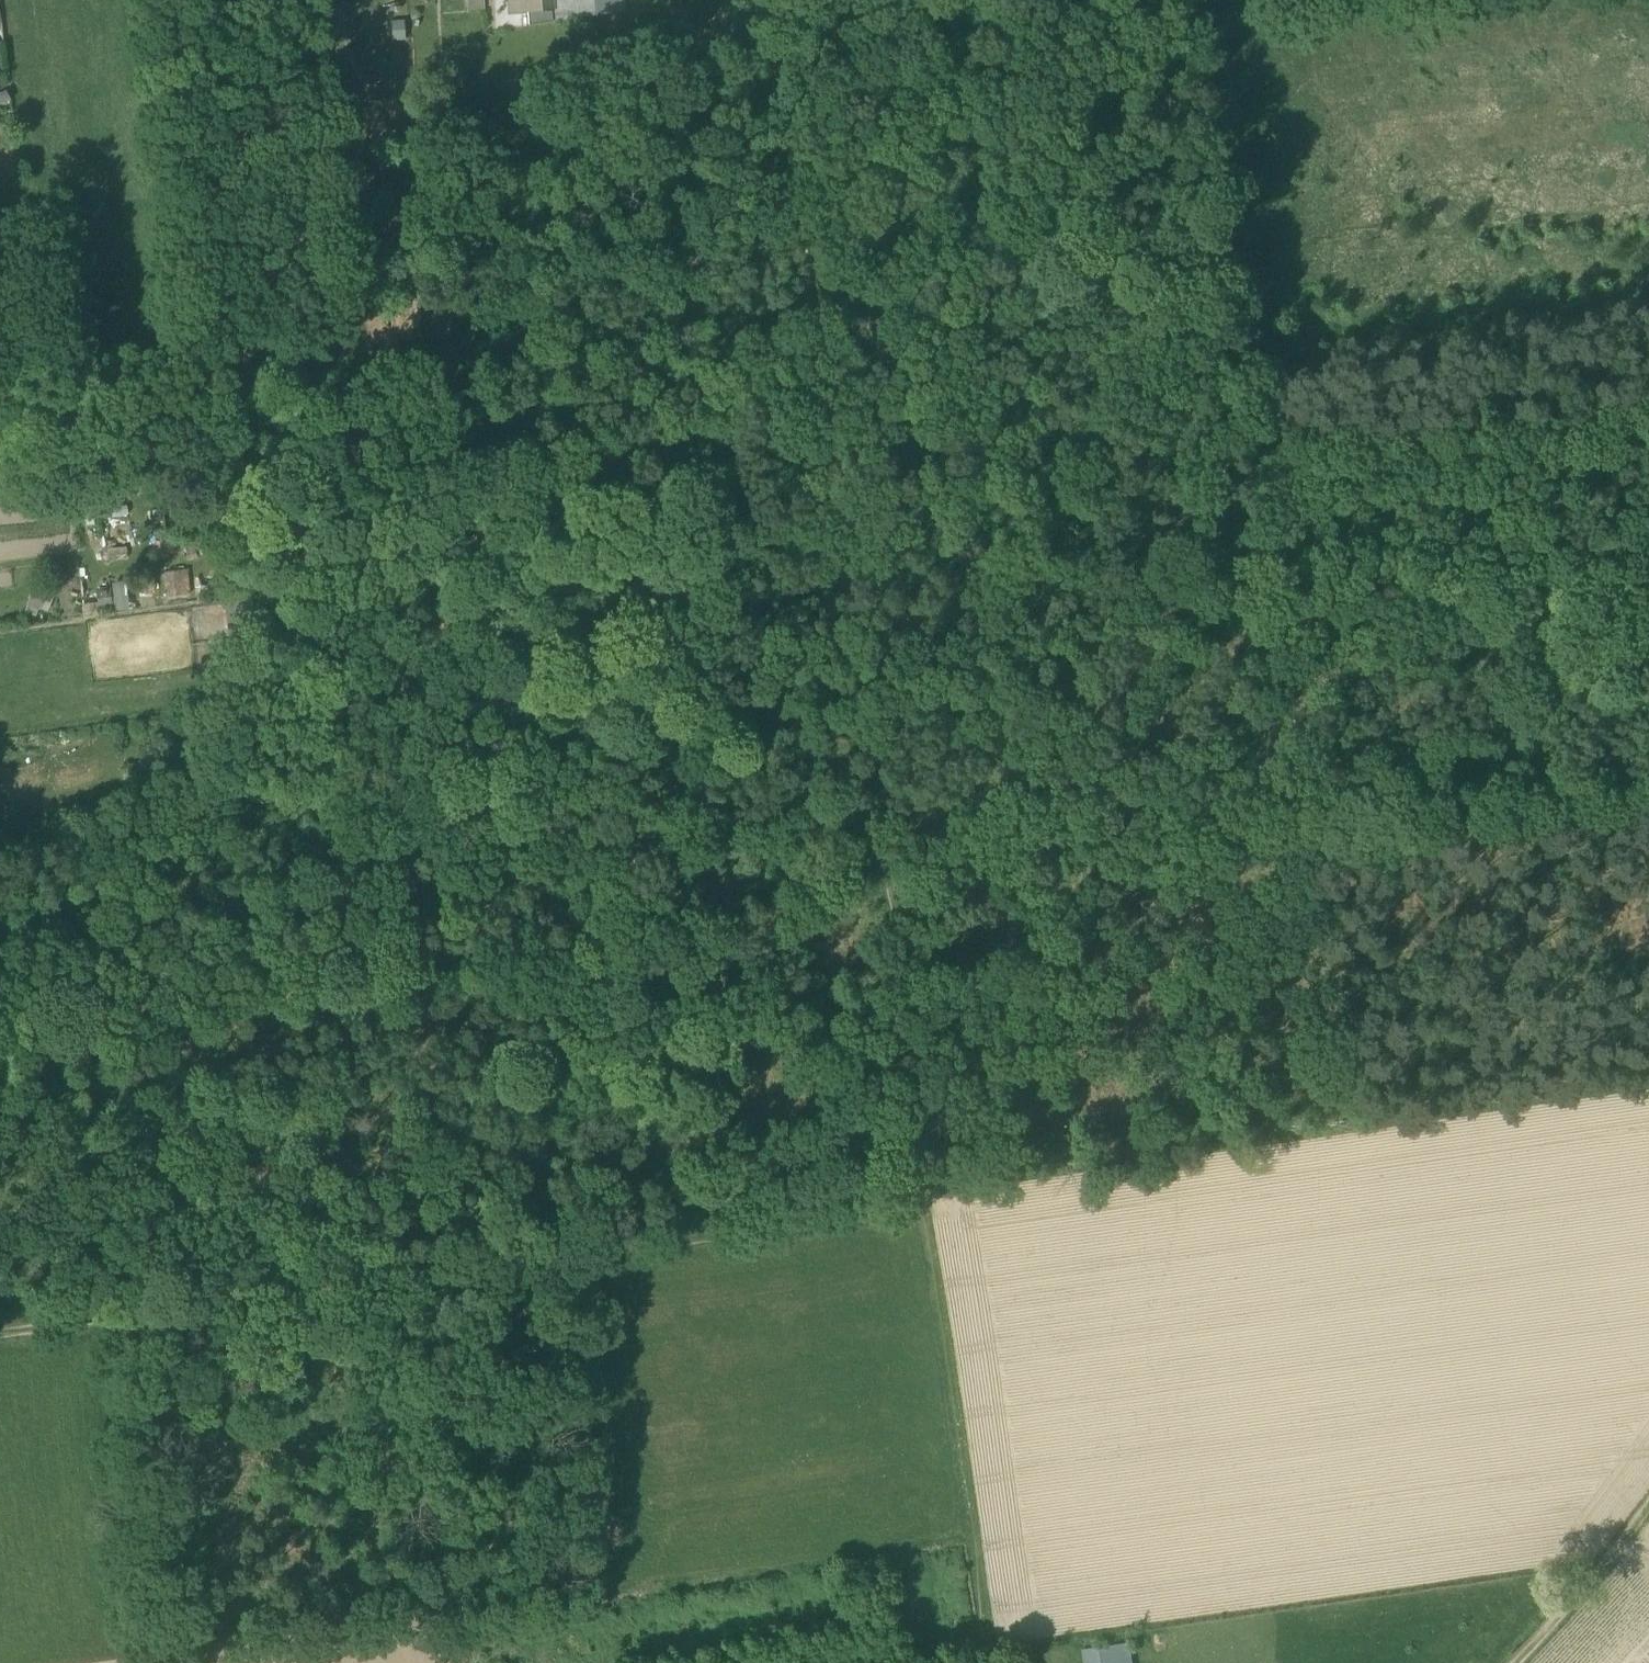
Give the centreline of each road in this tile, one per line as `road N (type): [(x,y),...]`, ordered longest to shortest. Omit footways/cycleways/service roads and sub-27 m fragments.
road 1 (track): [(930,1197),(773,0)]
road 2 (track): [(0,1325),(930,1197)]
road 3 (track): [(930,1197),(991,1662)]
road 4 (track): [(1511,1662),(1648,1495)]

